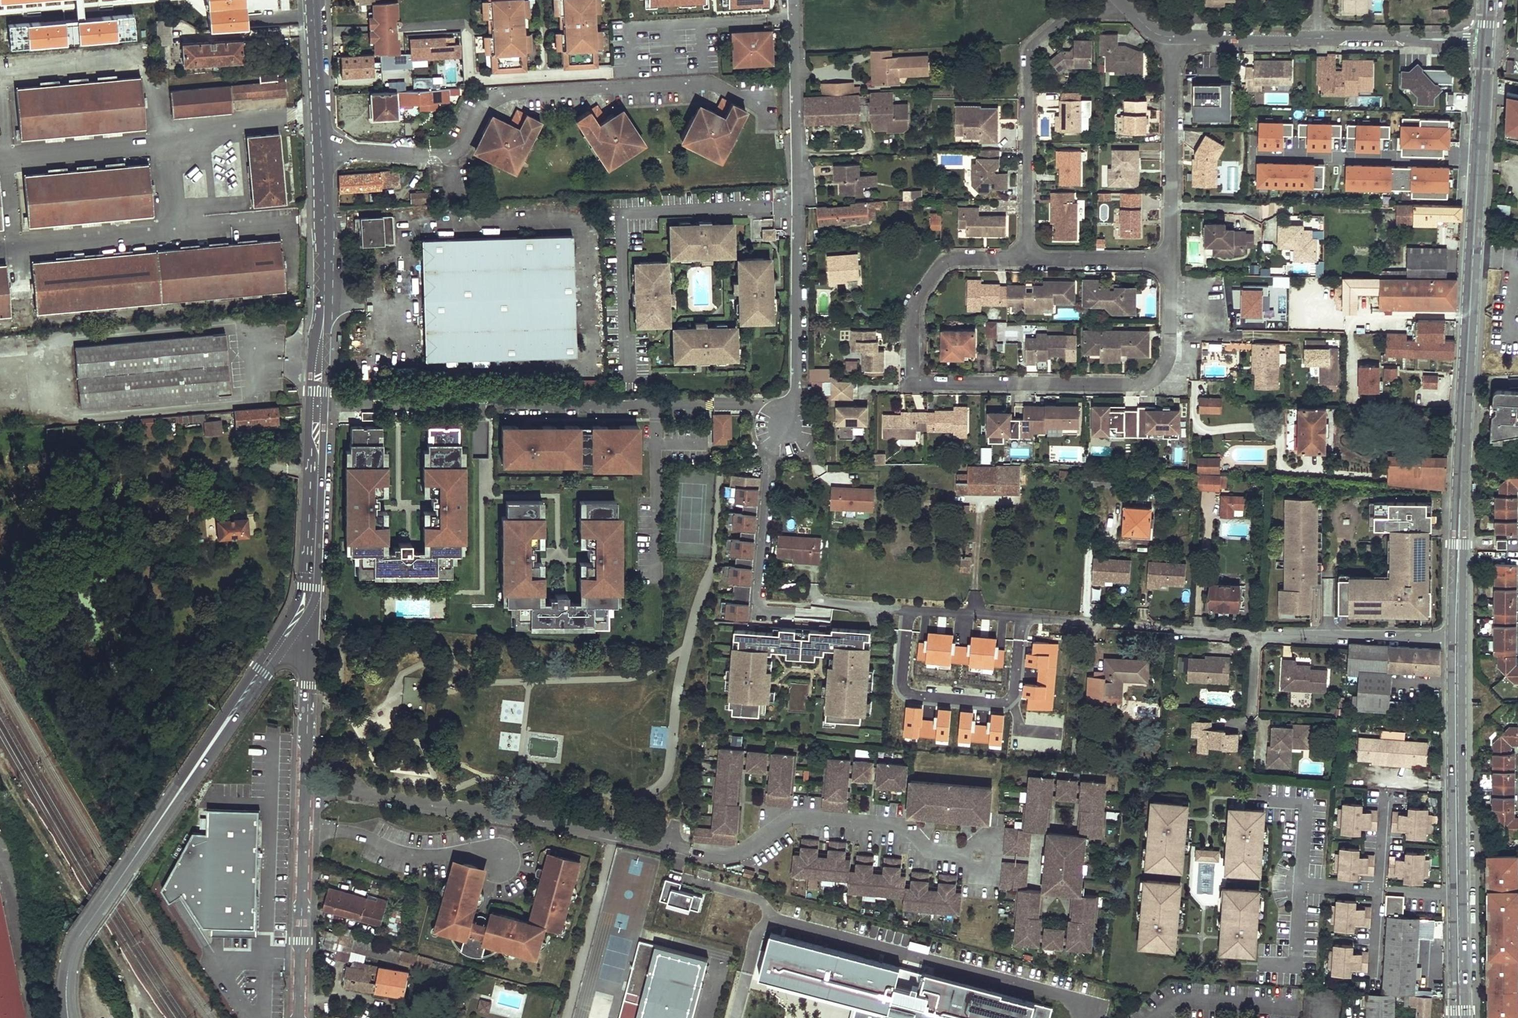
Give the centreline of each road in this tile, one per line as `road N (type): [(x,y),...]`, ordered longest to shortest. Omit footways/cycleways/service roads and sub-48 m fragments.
road 1 (residential): [(304,785),(725,856),(795,817),(904,825),(932,851),(959,853)]
road 2 (residential): [(819,599),(1198,633),(1457,636)]
road 3 (tertiary): [(296,618),(323,304),(313,0)]
road 4 (secondary): [(1457,636),(1485,40)]
road 5 (residential): [(1026,258),(941,265),(914,308),(914,384),(1145,385),(1163,373),(1169,354),(1171,259)]
road 6 (tertiary): [(68,1017),(78,940),(296,618)]
road 7 (residential): [(786,424),(797,391),(794,19)]
road 8 (secondary): [(1461,1017),(1457,636)]
road 9 (residential): [(1026,258),(1030,50),(1071,15),(1126,4)]
road 10 (residential): [(299,1017),(304,785)]
road 11 (residential): [(304,785),(307,639),(296,618)]
road 12 (residential): [(794,19),(626,27)]
road 13 (residential): [(1317,38),(1485,40)]
road 14 (residential): [(1172,39),(1171,205)]
road 15 (residential): [(1171,259),(1026,258)]
road 16 (residential): [(1172,39),(1317,38)]

